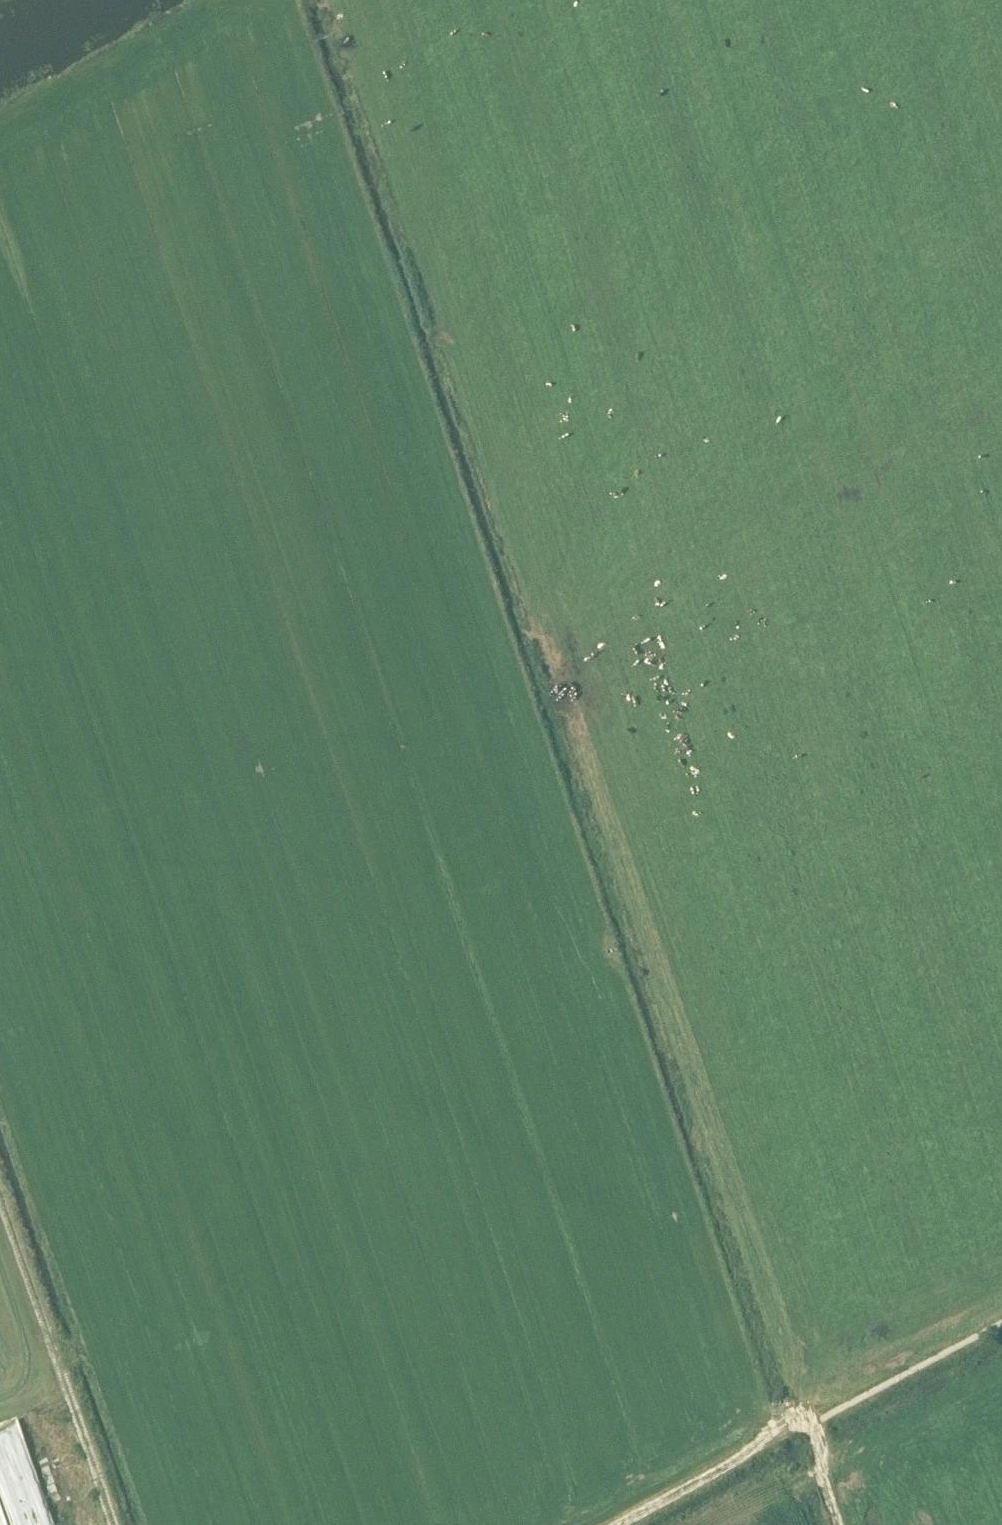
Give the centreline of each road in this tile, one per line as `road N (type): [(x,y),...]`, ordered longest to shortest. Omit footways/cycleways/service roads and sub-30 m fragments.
road 1 (track): [(114,1524),(0,1197)]
road 2 (track): [(989,1330),(813,1425),(787,1421),(739,1459)]

